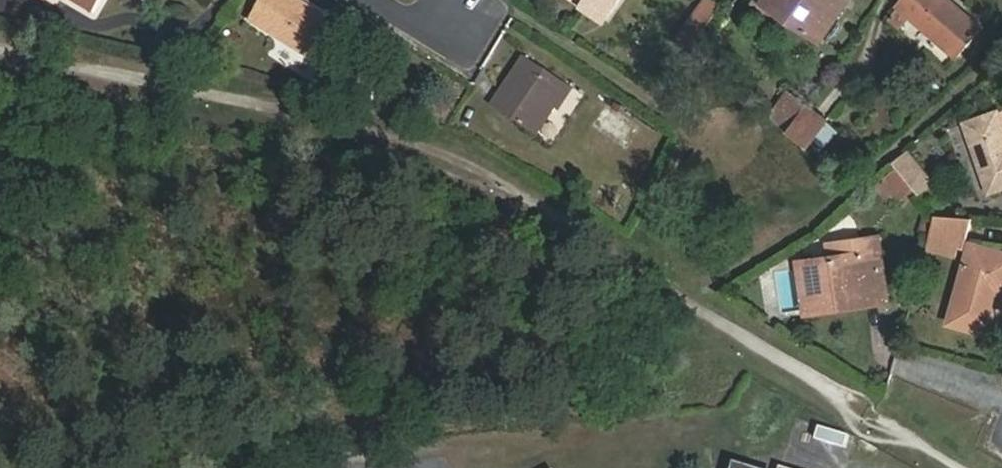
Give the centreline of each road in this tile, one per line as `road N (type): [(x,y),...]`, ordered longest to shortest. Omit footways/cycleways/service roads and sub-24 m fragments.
road 1 (track): [(981,467),(462,159),(0,42)]

